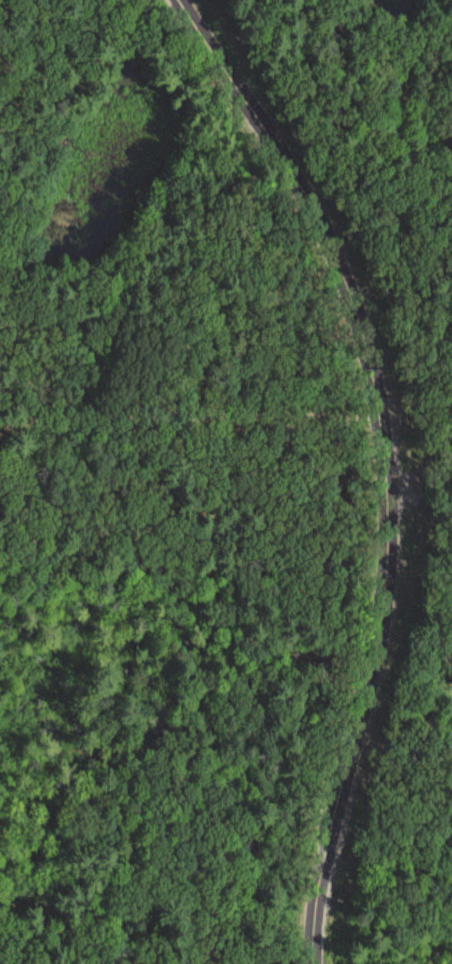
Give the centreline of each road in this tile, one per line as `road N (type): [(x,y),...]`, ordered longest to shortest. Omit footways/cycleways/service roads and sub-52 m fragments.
road 1 (tertiary): [(317,963),(325,877),(370,679),(391,533),(388,460),(366,342),(322,217),(231,71),(230,29),(212,0)]
road 2 (residential): [(0,433),(38,426),(183,436),(327,432),(378,407)]
road 3 (residential): [(87,0),(230,29)]

